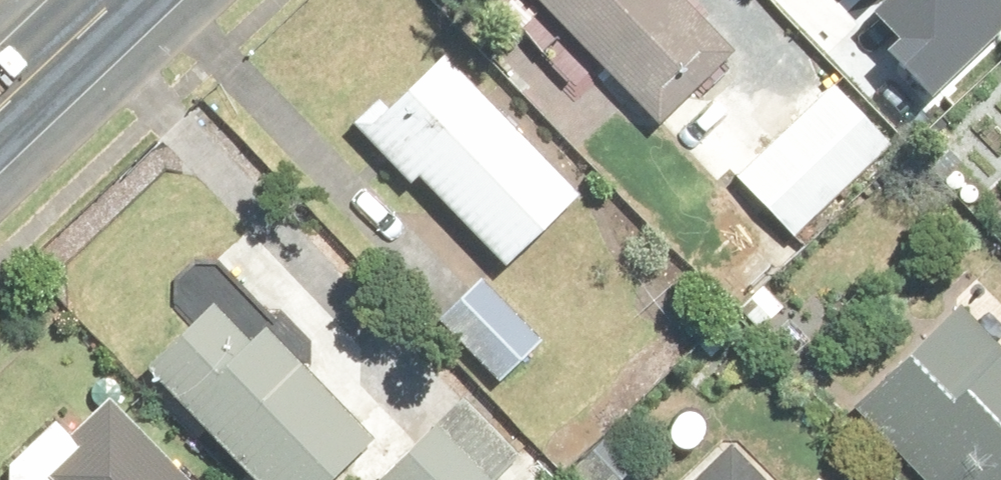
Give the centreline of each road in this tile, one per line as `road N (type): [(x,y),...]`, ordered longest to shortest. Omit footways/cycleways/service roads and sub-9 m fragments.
road 1 (secondary): [(0,116),(123,0)]

